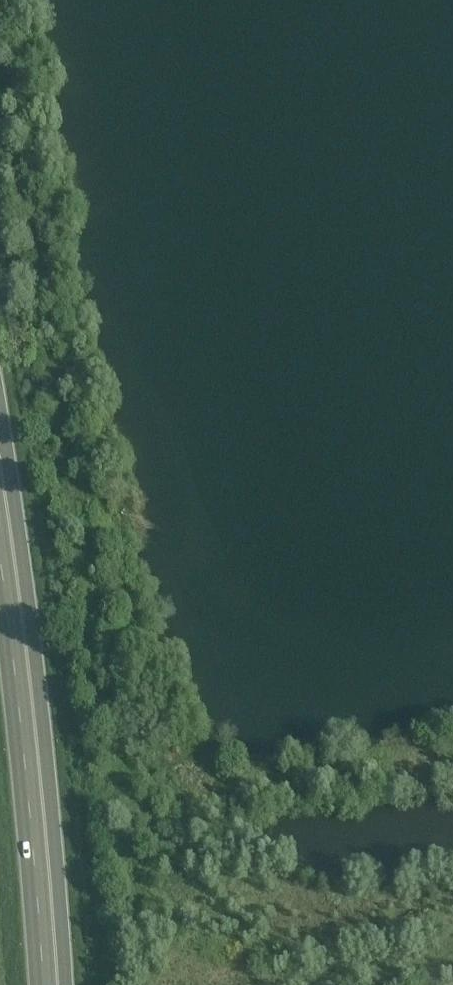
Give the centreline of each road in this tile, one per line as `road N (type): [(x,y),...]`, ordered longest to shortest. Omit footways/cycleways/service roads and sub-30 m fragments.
road 1 (track): [(452,758),(344,776),(218,783),(161,776),(121,751),(95,651),(88,562),(0,84)]
road 2 (trunk): [(0,509),(50,984)]

